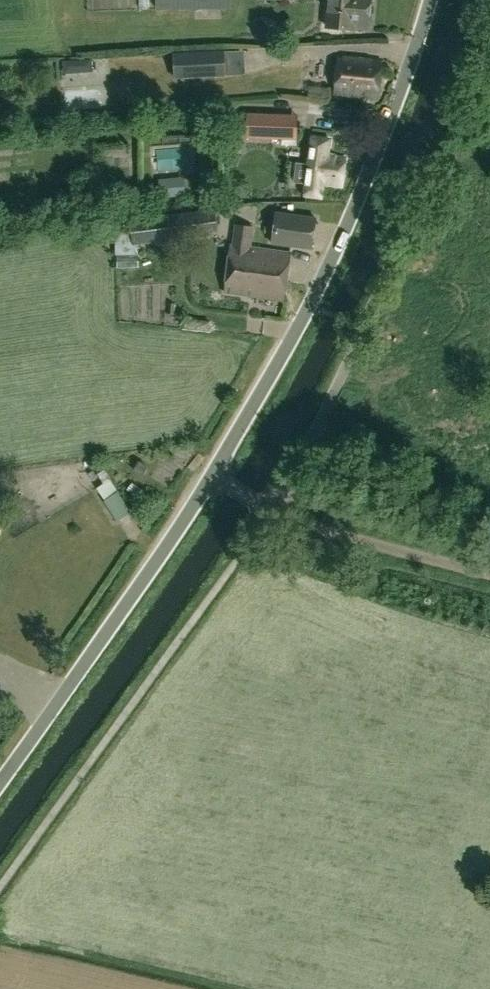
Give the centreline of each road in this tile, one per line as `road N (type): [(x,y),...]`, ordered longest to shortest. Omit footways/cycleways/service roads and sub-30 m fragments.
road 1 (unclassified): [(273,511),(338,389),(489,0)]
road 2 (unclassified): [(207,471),(274,369),(324,267),(385,129),(426,0)]
road 3 (unclassified): [(0,766),(207,471)]
road 4 (unclassified): [(489,573),(273,511)]

